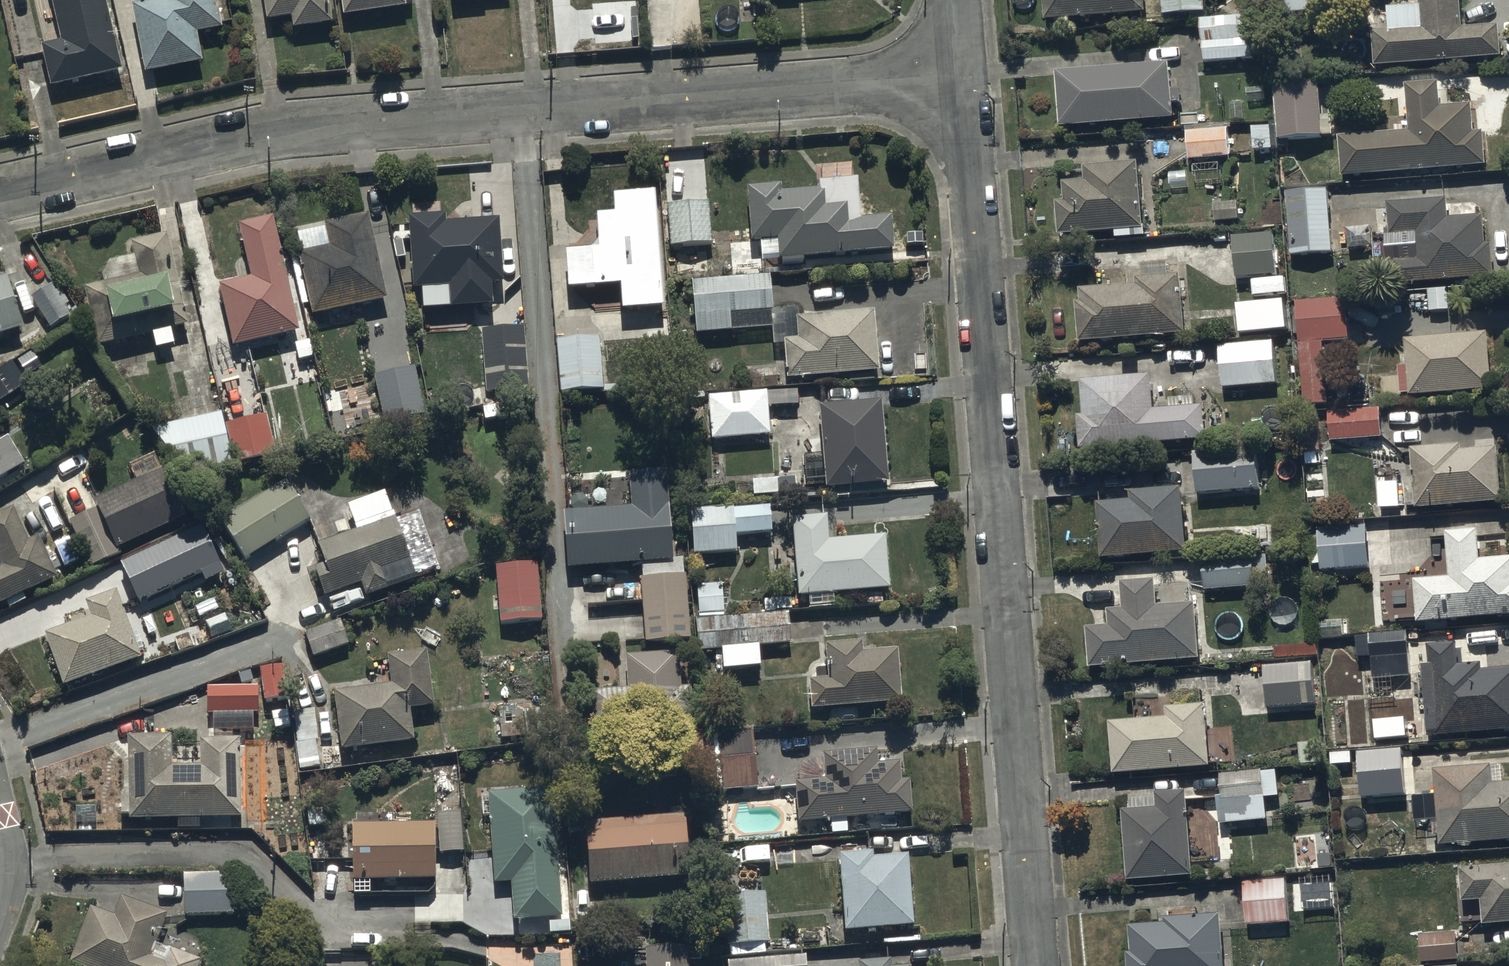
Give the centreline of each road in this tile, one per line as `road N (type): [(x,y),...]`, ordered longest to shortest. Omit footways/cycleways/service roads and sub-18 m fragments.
road 1 (residential): [(0,196),(277,133),(960,74)]
road 2 (residential): [(960,74),(1033,965)]

